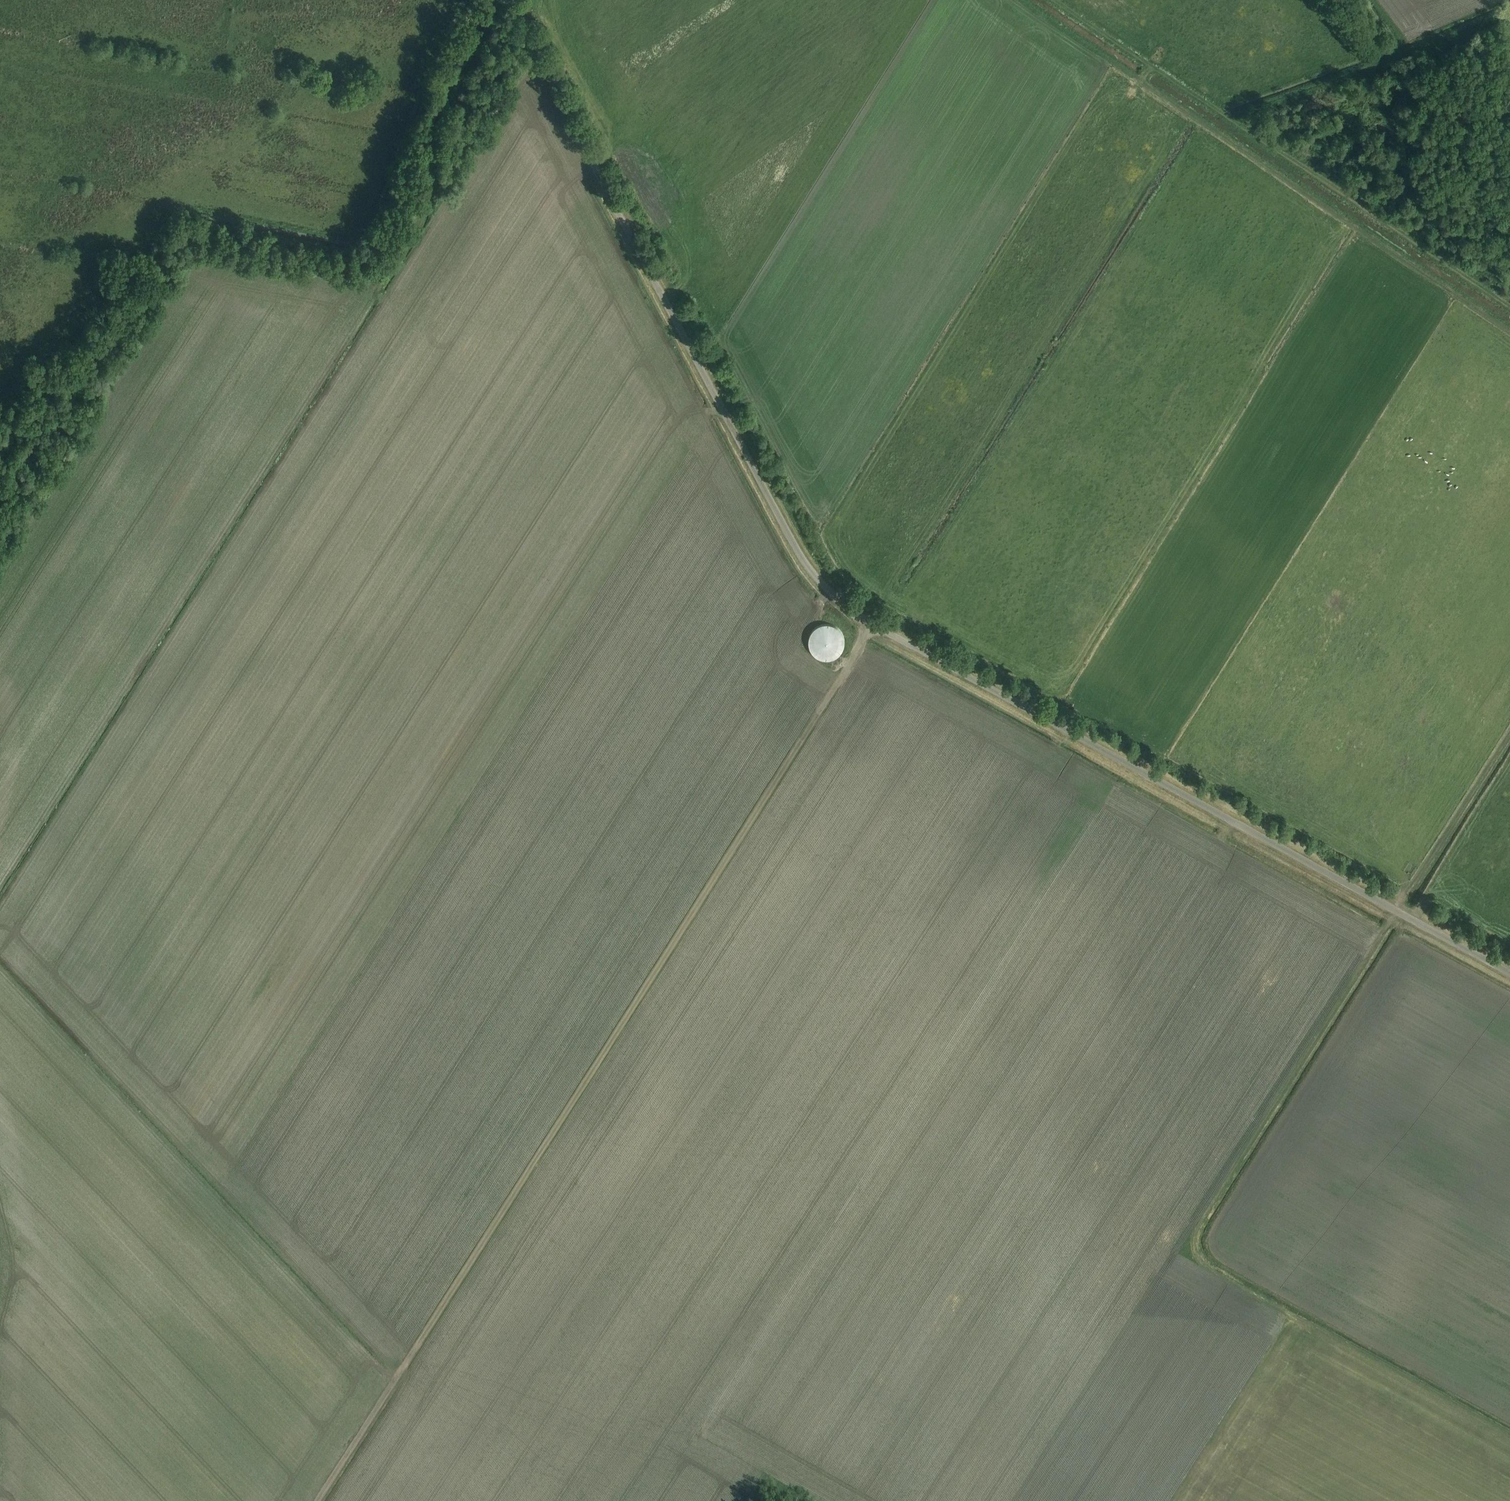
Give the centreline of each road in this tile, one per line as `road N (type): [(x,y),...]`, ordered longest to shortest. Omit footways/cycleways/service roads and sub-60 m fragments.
road 1 (unclassified): [(1509,974),(836,598),(794,544),(578,137)]
road 2 (track): [(508,0),(578,137)]

